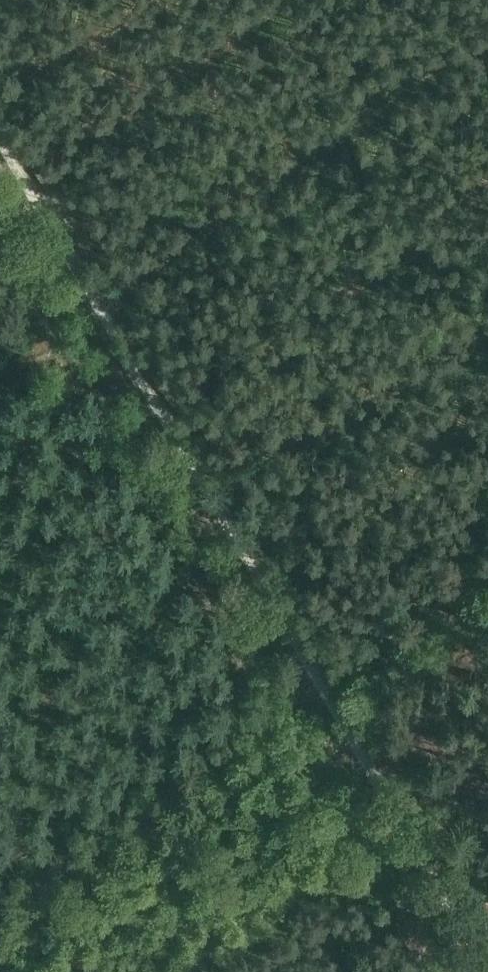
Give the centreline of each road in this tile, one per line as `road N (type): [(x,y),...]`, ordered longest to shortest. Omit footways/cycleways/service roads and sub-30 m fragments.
road 1 (track): [(487,572),(0,915)]

